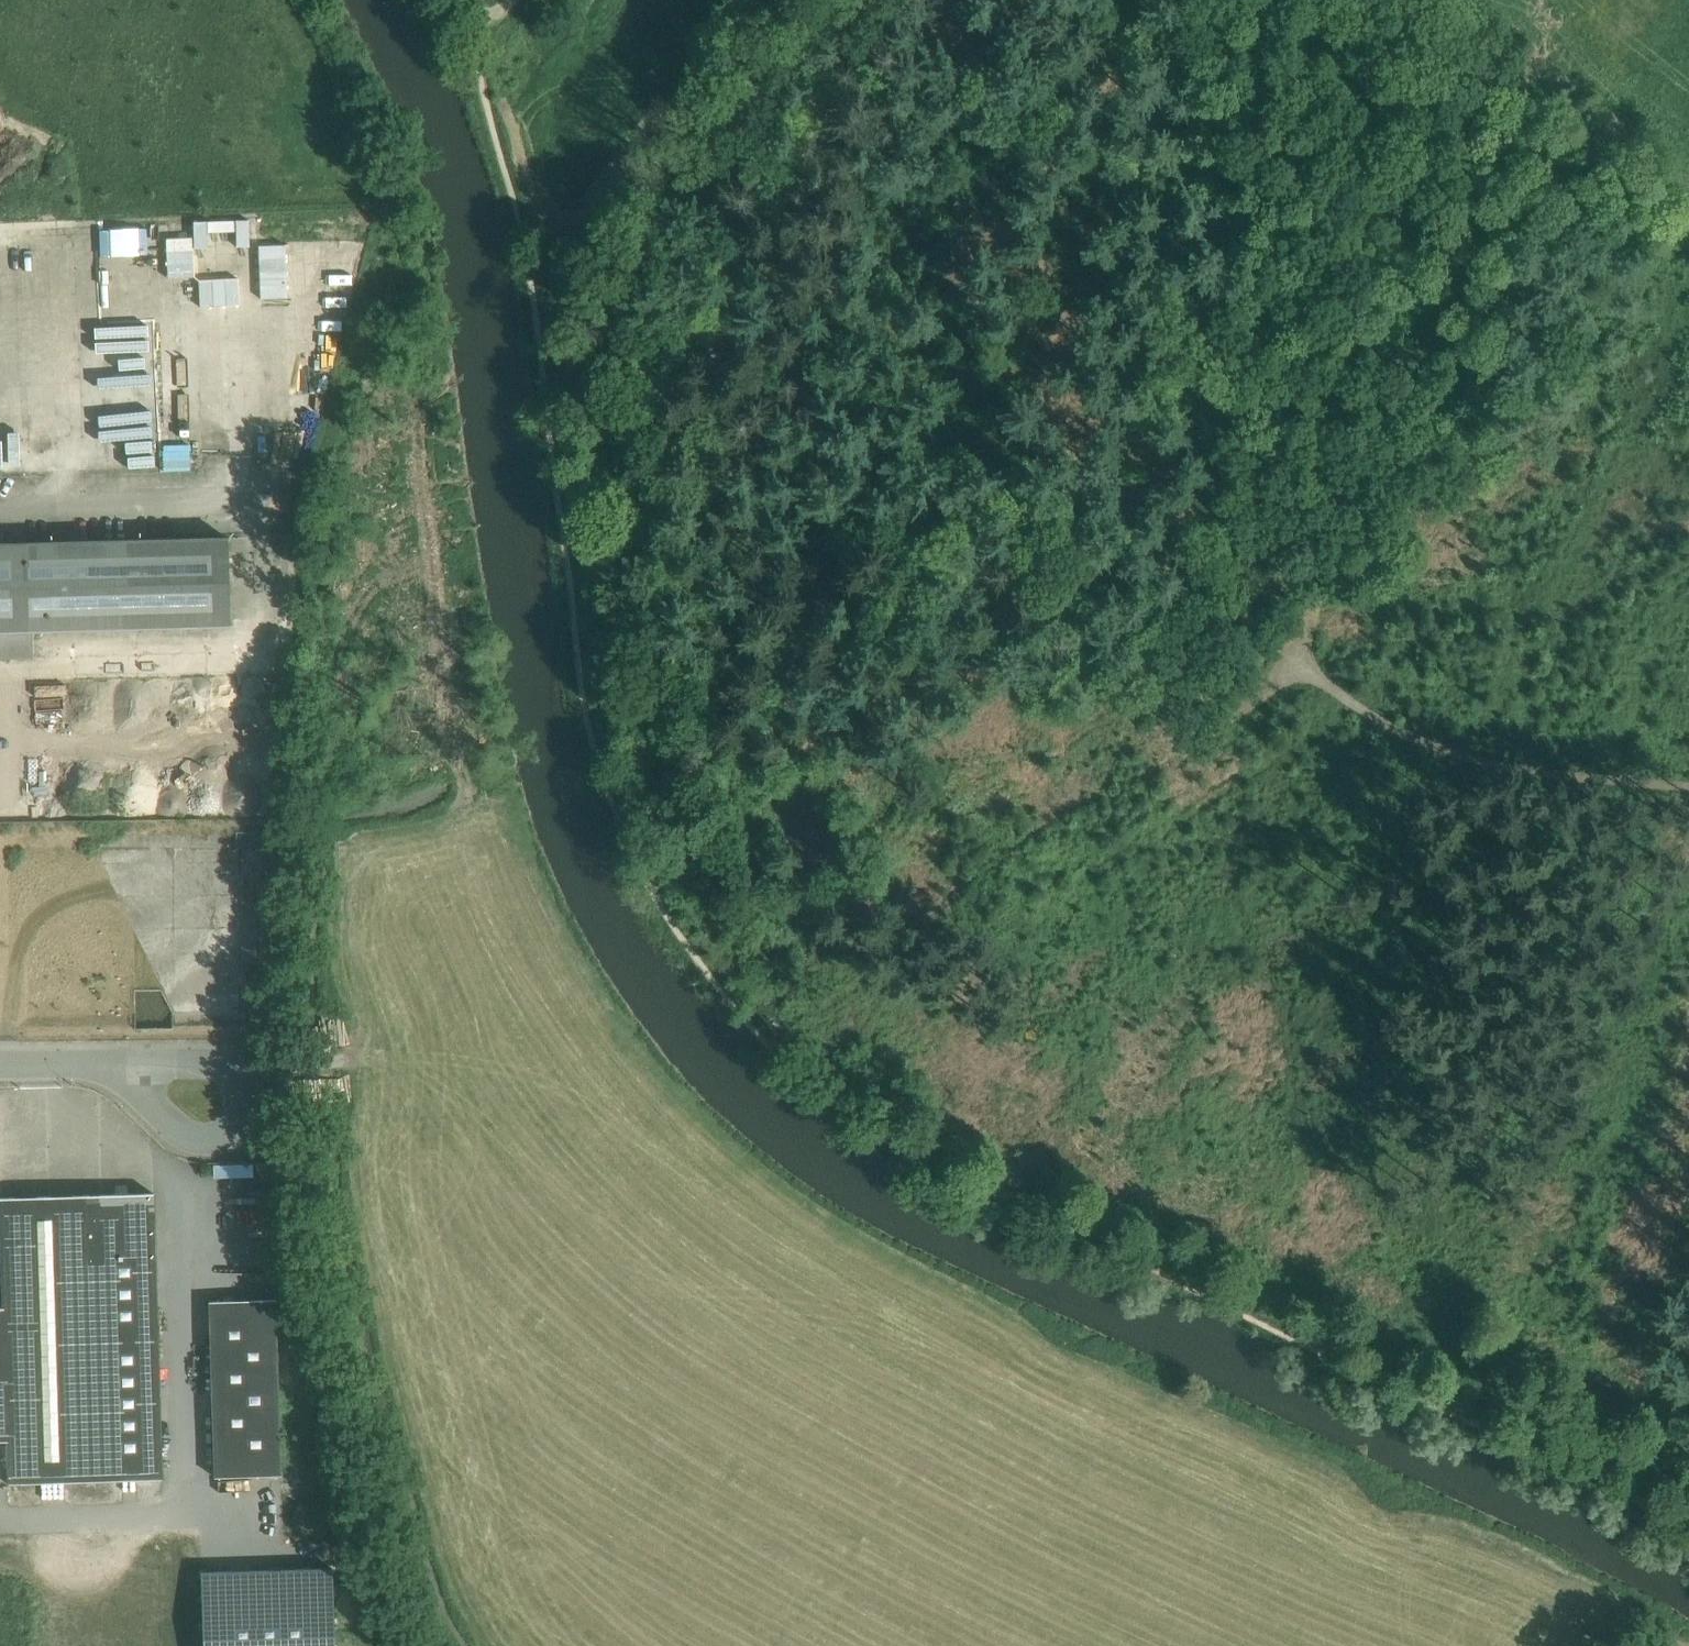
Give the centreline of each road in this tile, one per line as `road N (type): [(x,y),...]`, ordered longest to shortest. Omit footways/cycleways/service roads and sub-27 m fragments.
road 1 (unclassified): [(100,1056),(186,1126),(216,1128),(254,1098),(252,1066),(224,1050)]
road 2 (unclassified): [(224,1050),(100,1056)]

